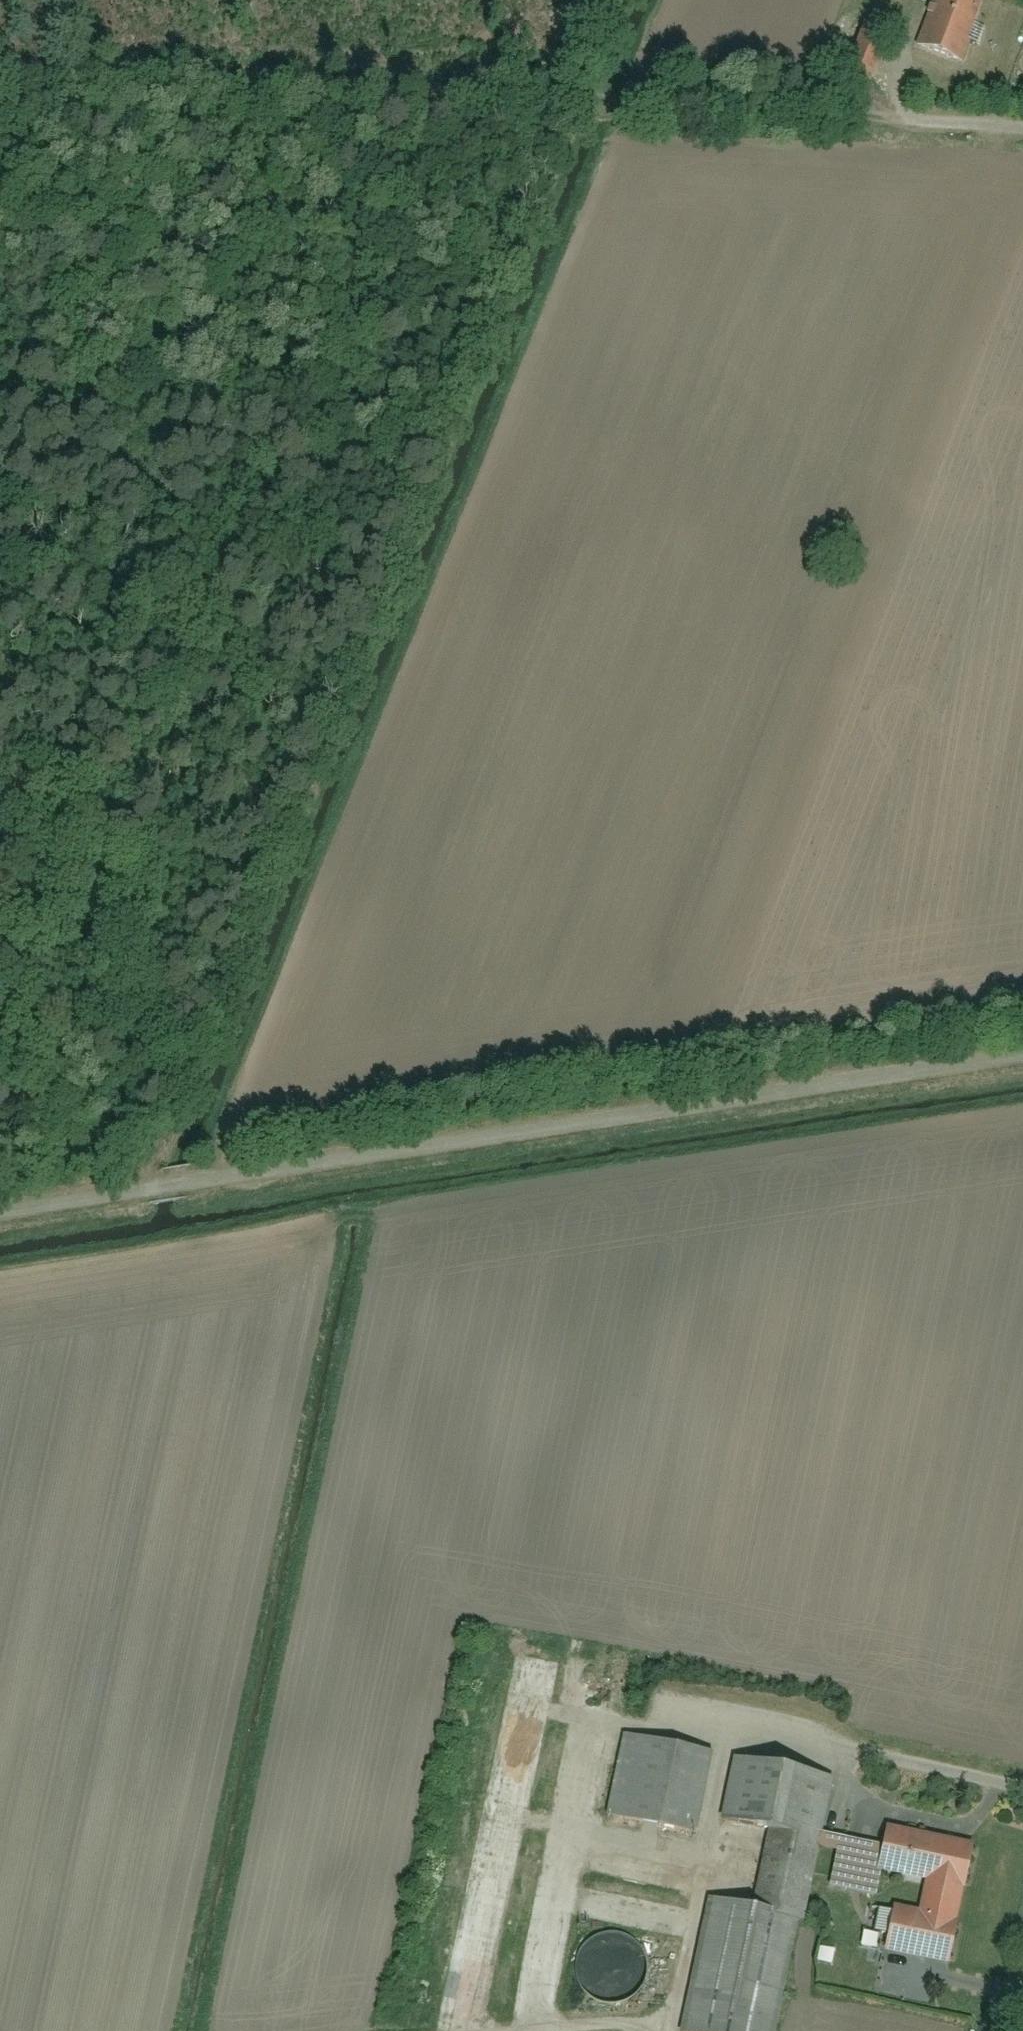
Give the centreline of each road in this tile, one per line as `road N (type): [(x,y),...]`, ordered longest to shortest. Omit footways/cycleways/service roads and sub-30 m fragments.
road 1 (unclassified): [(0,1212),(1022,1056)]

